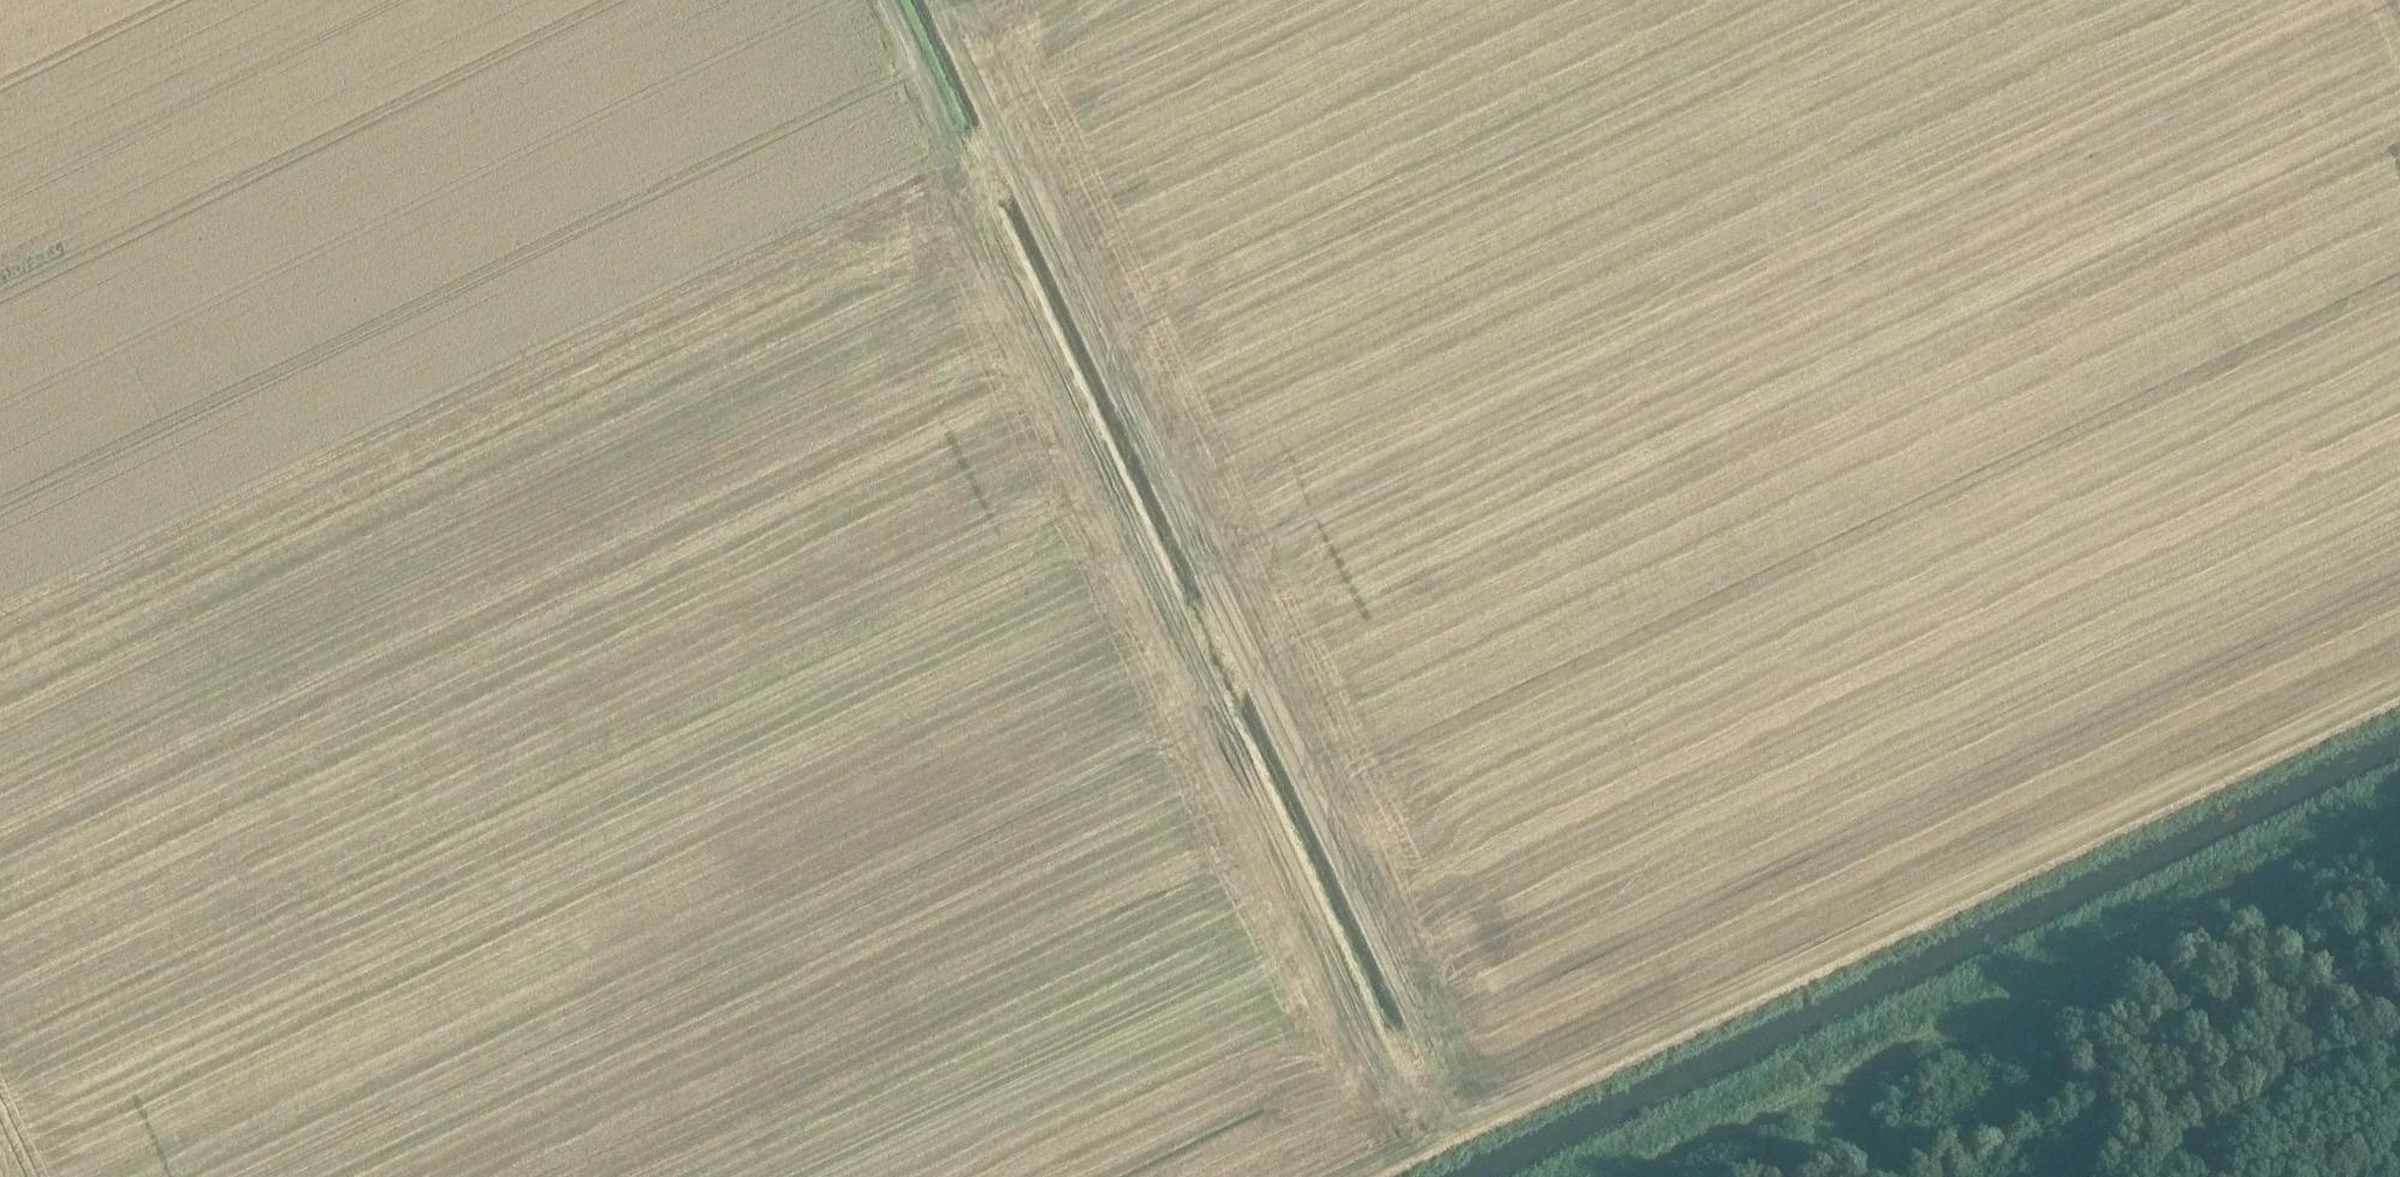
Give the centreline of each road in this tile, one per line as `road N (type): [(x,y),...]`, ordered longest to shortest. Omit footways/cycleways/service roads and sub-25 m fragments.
road 1 (track): [(1625,1176),(2399,812)]

